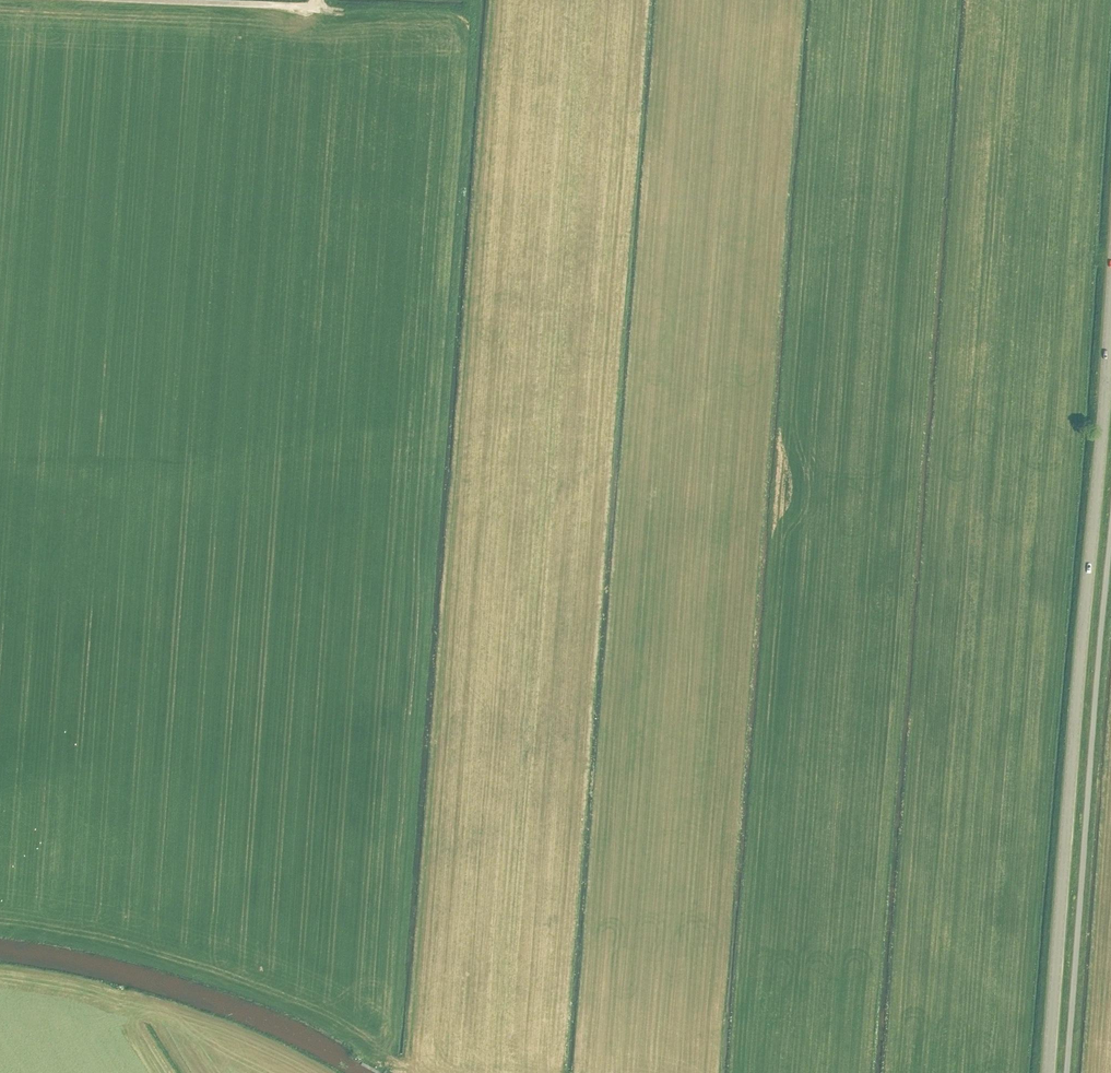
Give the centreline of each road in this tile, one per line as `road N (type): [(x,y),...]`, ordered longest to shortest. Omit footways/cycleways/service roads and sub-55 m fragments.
road 1 (tertiary): [(1049,1072),(1110,306)]

